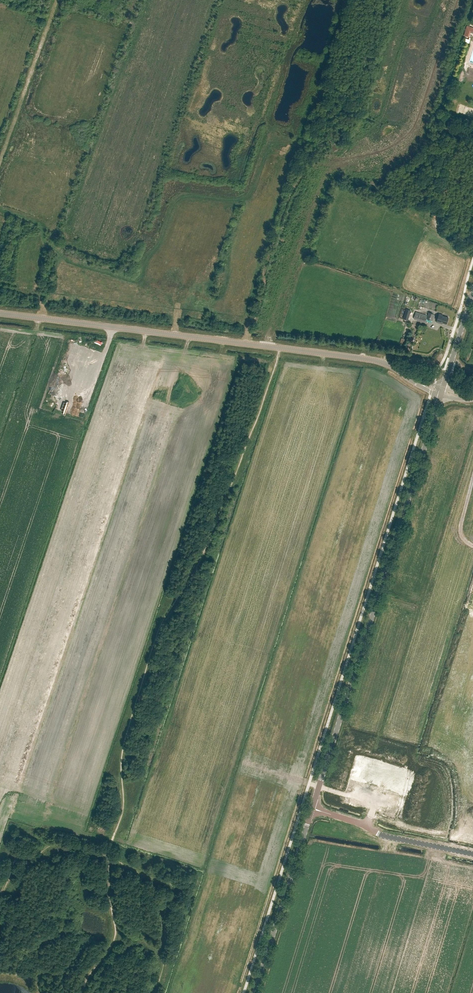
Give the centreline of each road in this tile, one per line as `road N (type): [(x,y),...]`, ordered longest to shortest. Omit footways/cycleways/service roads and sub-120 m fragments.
road 1 (unclassified): [(441,392),(364,359),(0,313)]
road 2 (tertiary): [(311,810),(441,392)]
road 3 (tertiary): [(255,992),(311,810)]
road 4 (unclassified): [(311,810),(472,854)]

